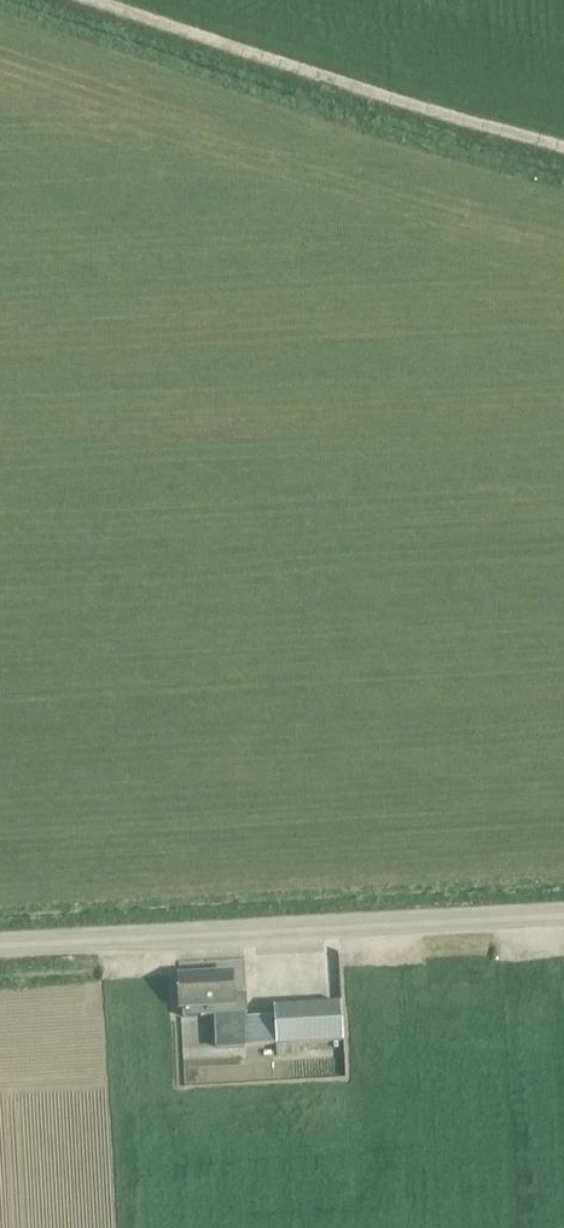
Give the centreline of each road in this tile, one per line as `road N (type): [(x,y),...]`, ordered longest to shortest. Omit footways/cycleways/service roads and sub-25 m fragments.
road 1 (unclassified): [(0,948),(563,917)]

